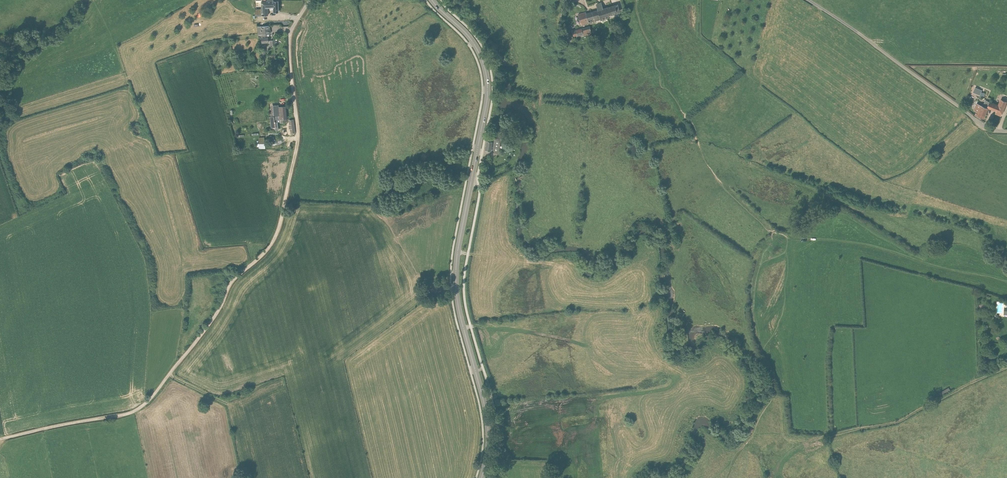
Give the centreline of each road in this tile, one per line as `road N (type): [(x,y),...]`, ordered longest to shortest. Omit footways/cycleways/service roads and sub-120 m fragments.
road 1 (tertiary): [(481,477),(488,424),(456,278),(488,83),(472,39),(432,0)]
road 2 (track): [(1006,367),(897,422),(819,437),(786,432),(745,458)]
road 3 (track): [(181,359),(231,283),(276,236),(296,118)]
road 4 (unclassified): [(1006,131),(988,128),(809,0)]
road 5 (track): [(6,438),(132,412),(181,359)]
road 6 (unclassified): [(296,118),(289,35),(312,0)]

